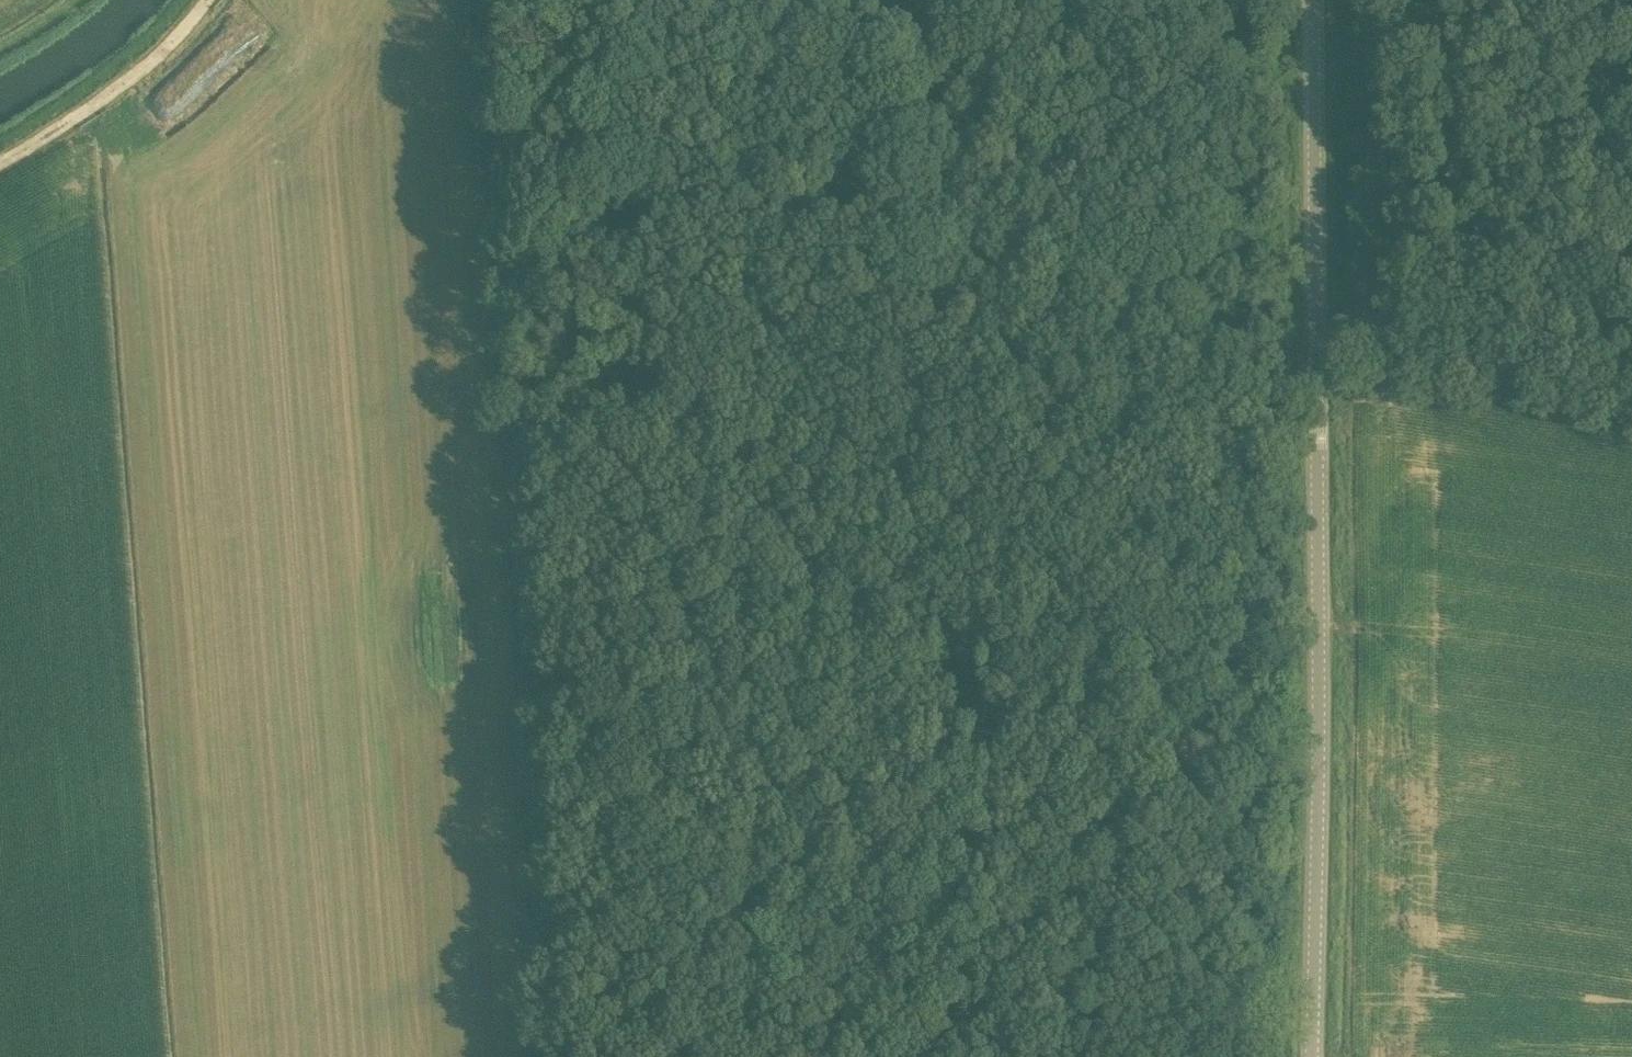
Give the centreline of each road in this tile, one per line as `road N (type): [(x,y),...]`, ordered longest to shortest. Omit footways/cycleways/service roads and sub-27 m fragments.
road 1 (tertiary): [(1311,1056),(1312,0)]
road 2 (track): [(0,160),(128,81),(205,0)]

